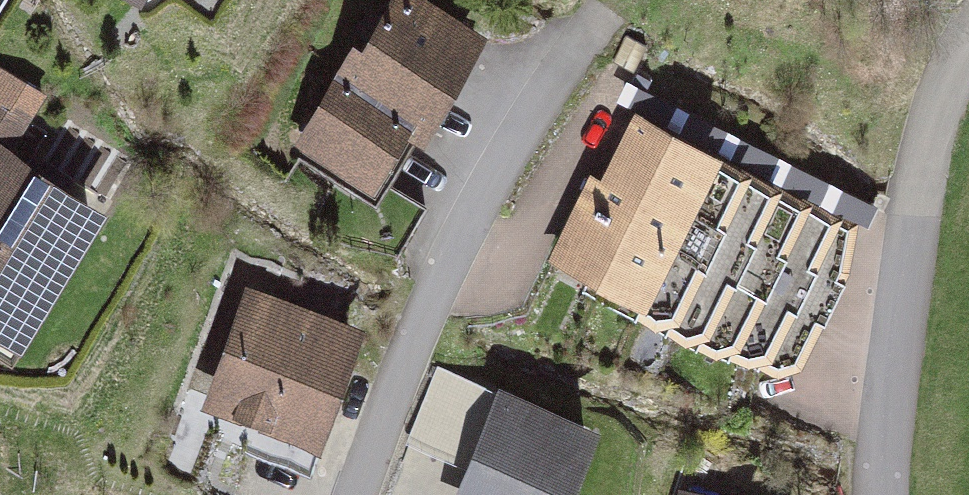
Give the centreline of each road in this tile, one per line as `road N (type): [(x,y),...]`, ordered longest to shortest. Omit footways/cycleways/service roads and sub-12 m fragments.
road 1 (residential): [(358,494),(467,220),(517,129),(602,11)]
road 2 (residential): [(882,494),(919,177)]
road 3 (track): [(919,177),(938,108),(968,47)]

